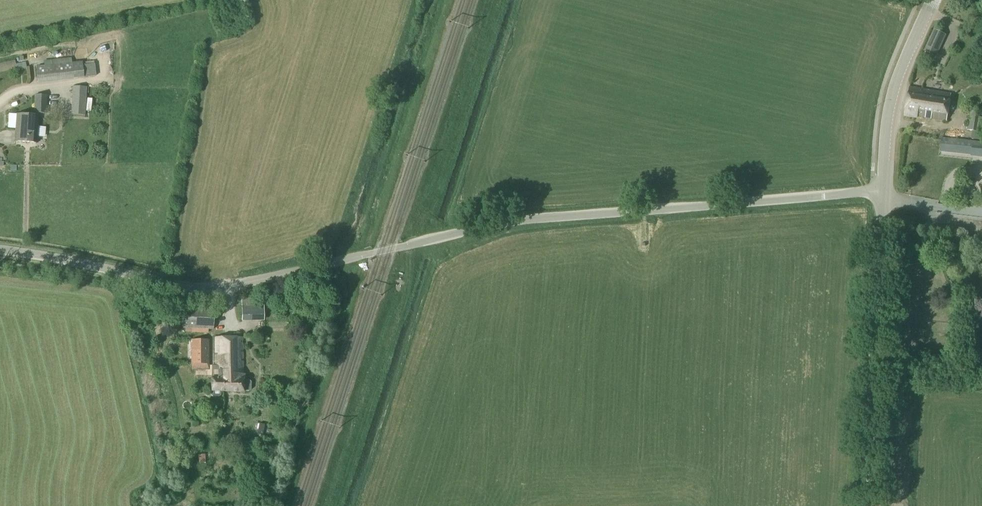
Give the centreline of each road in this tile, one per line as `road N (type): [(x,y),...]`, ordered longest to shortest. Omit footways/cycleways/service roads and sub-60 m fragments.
road 1 (unclassified): [(0,249),(212,289),(535,220),(883,193)]
road 2 (tertiary): [(869,505),(883,193)]
road 3 (tertiary): [(883,193),(898,81),(934,0)]

